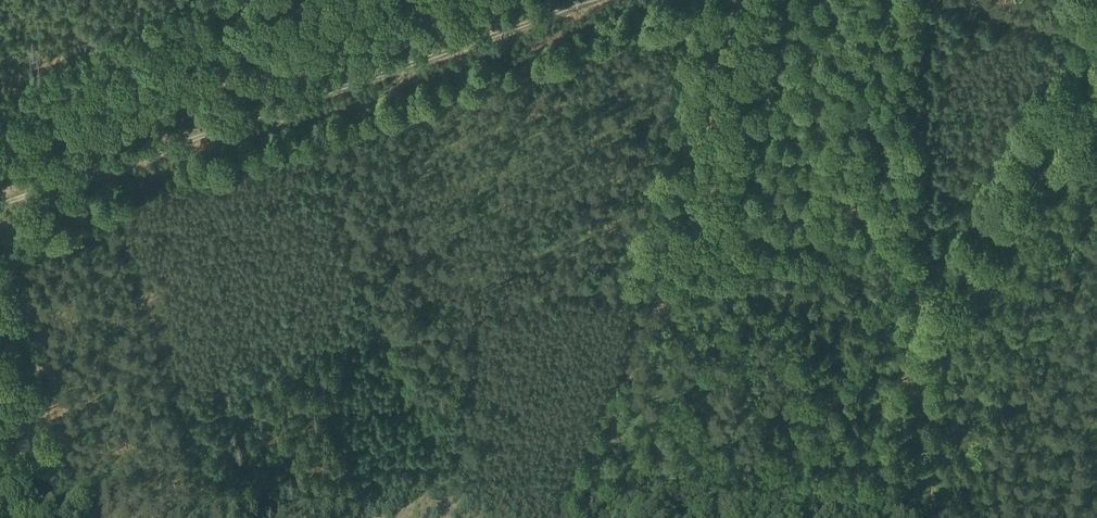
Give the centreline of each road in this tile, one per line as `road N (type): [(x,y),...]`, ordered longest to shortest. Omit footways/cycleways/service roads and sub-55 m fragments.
road 1 (track): [(589,0),(0,206)]
road 2 (track): [(567,517),(656,284),(733,0)]
road 3 (track): [(1096,53),(954,272),(936,316),(924,362),(914,517)]
road 4 (track): [(932,517),(941,365),(954,314),(1096,86)]
road 5 (track): [(1090,31),(970,0)]

